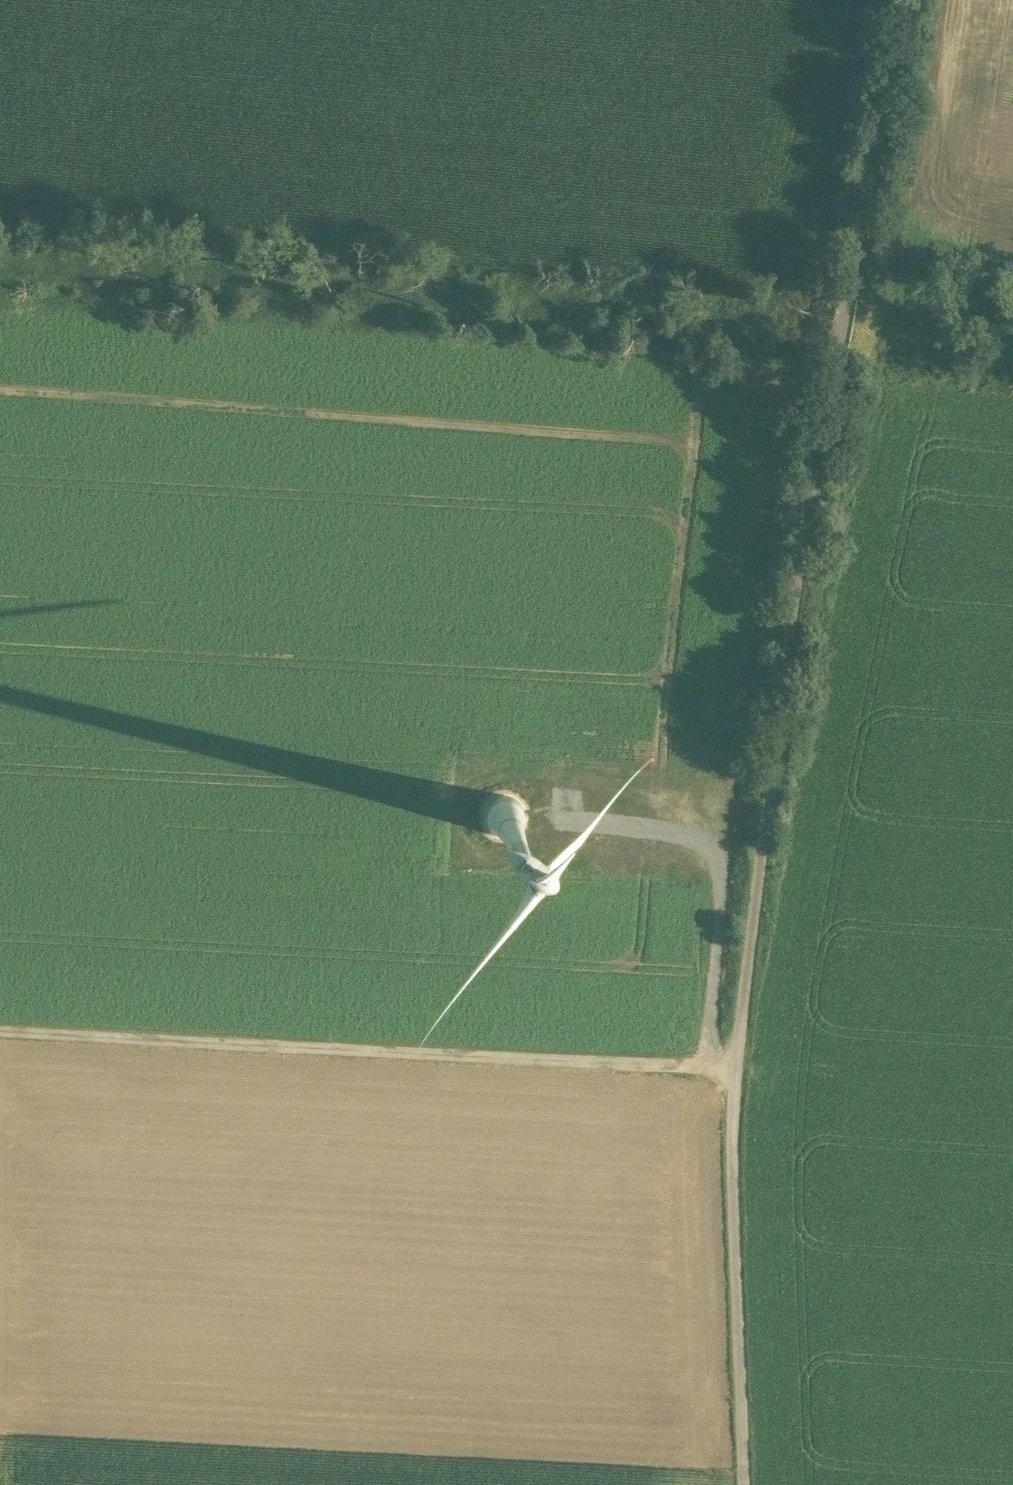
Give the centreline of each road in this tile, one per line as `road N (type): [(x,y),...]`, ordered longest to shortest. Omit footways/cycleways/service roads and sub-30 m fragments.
road 1 (track): [(746,1484),(733,1070),(807,516),(906,0)]
road 2 (track): [(733,1070),(0,1039)]

